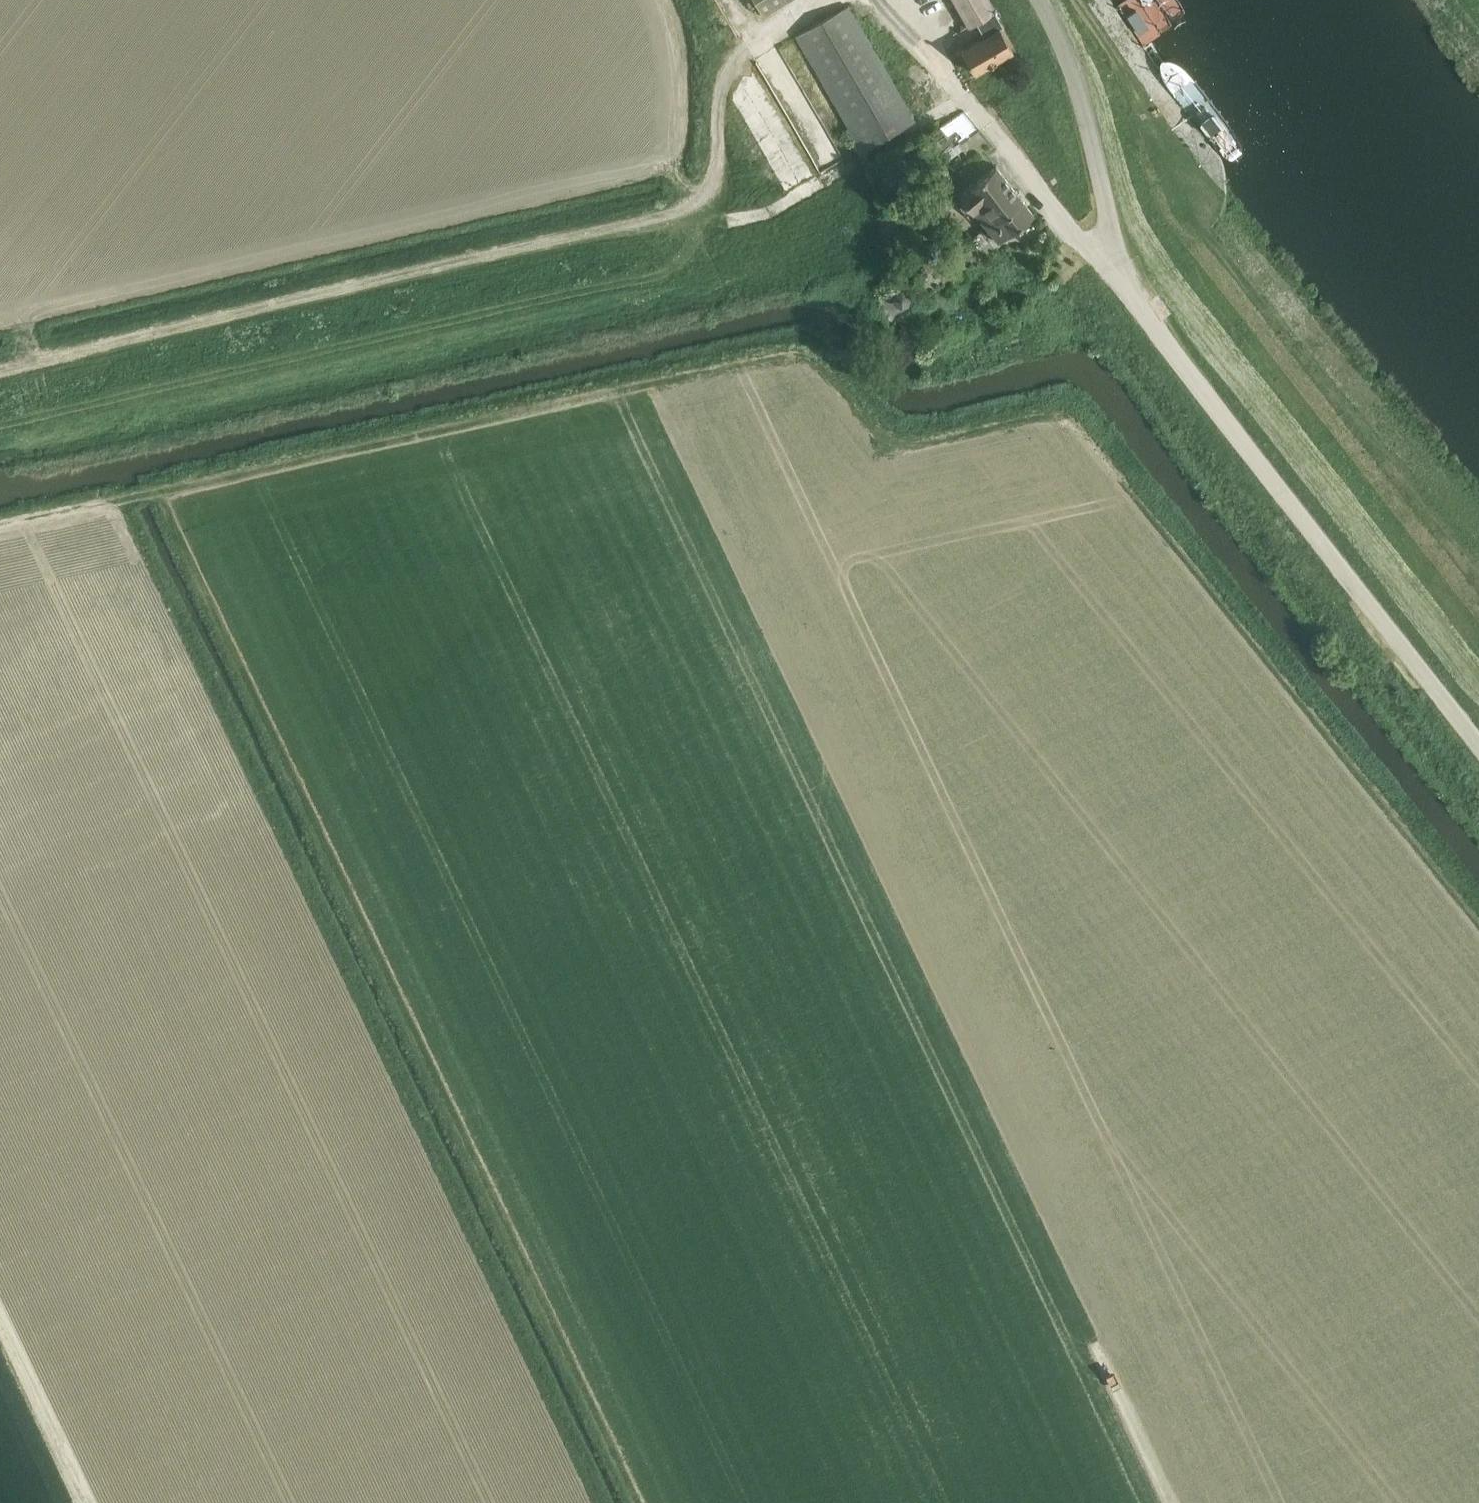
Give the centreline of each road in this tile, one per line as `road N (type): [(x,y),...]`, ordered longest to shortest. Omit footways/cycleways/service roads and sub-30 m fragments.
road 1 (track): [(0,370),(674,213),(711,187),(723,77),(754,46)]
road 2 (unclassified): [(1478,741),(1120,270),(1087,109),(1039,0)]
road 3 (track): [(88,1502),(0,1318)]
road 4 (track): [(1171,1502),(1099,1351)]
road 5 (track): [(122,500),(0,526)]

